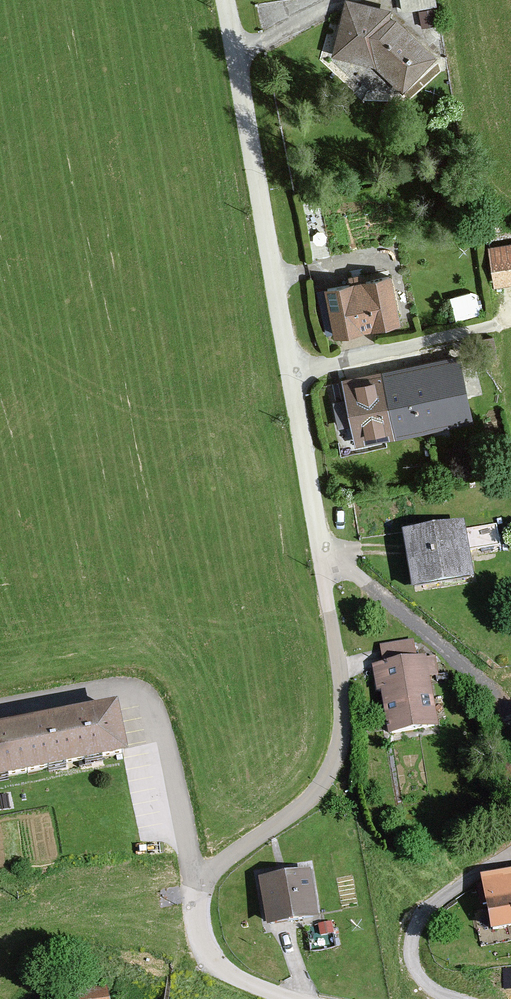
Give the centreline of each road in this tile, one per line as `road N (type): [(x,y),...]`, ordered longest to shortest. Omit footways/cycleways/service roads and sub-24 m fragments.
road 1 (residential): [(225,0),(346,709),(334,771),(217,865),(196,931),(210,966),(291,998)]
road 2 (track): [(292,381),(510,326)]

